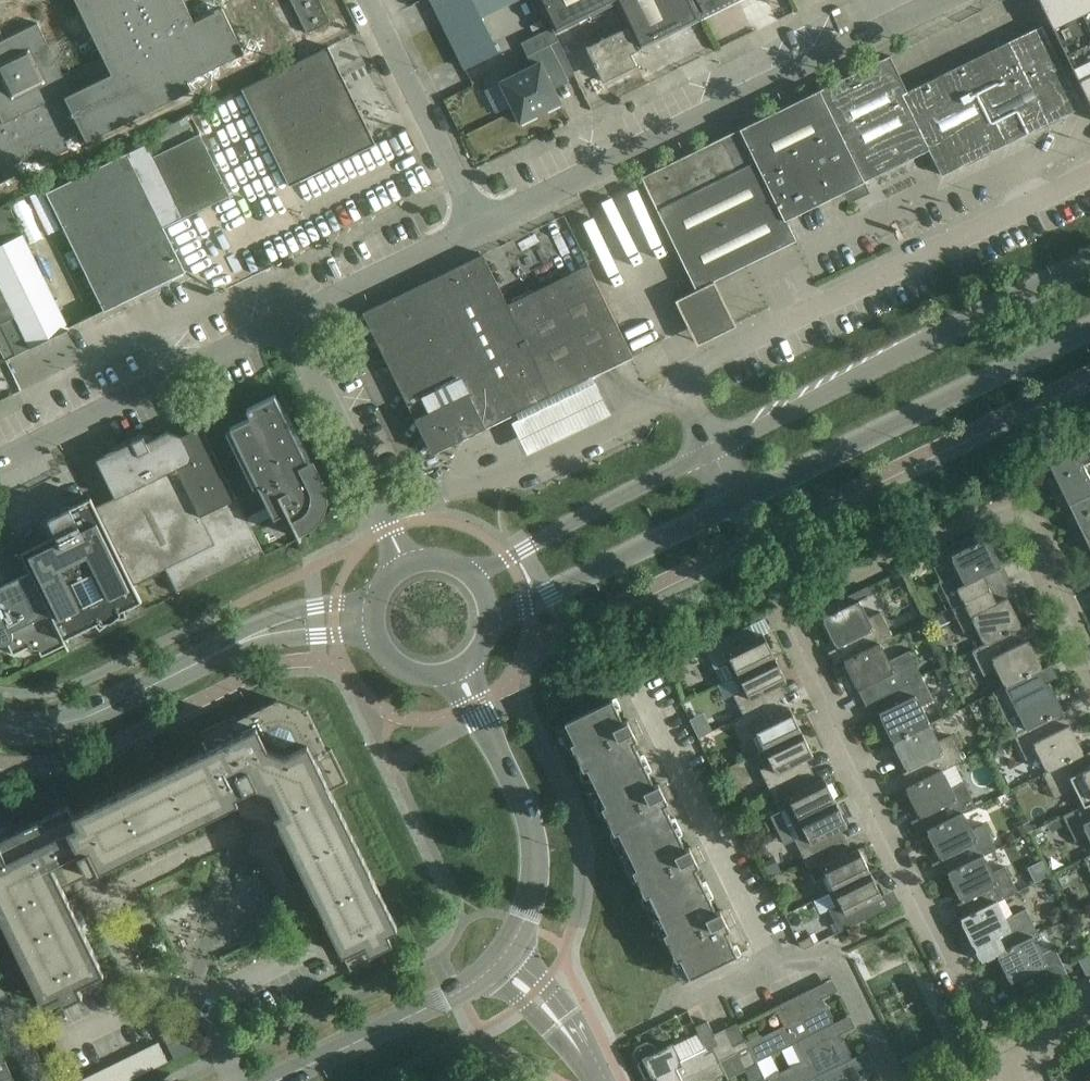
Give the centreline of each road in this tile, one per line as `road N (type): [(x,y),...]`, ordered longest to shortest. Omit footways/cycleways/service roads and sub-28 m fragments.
road 1 (residential): [(1005,1046),(893,848),(782,618),(1013,496),(1089,659)]
road 2 (unclassified): [(383,515),(1089,174)]
road 3 (residential): [(170,989),(126,967),(102,919),(113,889),(226,835),(262,846),(305,932),(298,958),(202,1001)]
road 4 (unclassified): [(480,228),(951,0)]
road 5 (tertiary): [(1089,263),(710,449)]
road 6 (tertiary): [(736,503),(1089,333)]
road 7 (unclassified): [(0,454),(289,321)]
road 8 (tertiary): [(509,948),(531,904),(538,864),(528,816),(458,668)]
road 9 (residential): [(774,961),(640,695)]
road 10 (tertiary): [(488,621),(736,503)]
road 11 (tertiary): [(710,449),(473,577)]
road 12 (tertiary): [(241,639),(92,714),(0,724)]
road 13 (unclassified): [(480,228),(367,0)]
road 14 (tertiary): [(487,974),(285,1080)]
road 15 (unclassified): [(383,515),(289,321)]
road 16 (unclassified): [(289,321),(480,228)]
road 17 (residential): [(894,1080),(831,950),(774,961)]
road 18 (tertiary): [(375,597),(318,605),(241,639)]
road 19 (tertiary): [(241,639),(375,637)]
road 20 (residential): [(170,989),(54,1048)]

